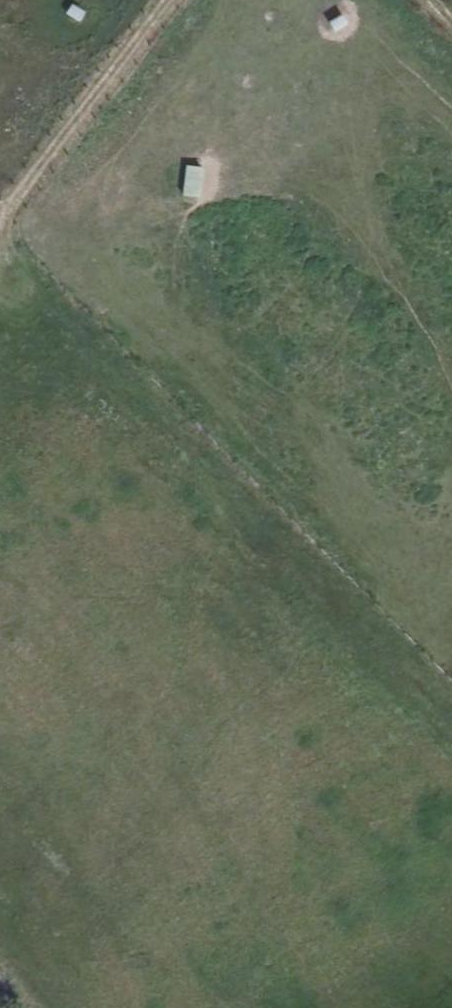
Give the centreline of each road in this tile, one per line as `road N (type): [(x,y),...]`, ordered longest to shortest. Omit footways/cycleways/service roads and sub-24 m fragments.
road 1 (track): [(175,0),(0,232)]

